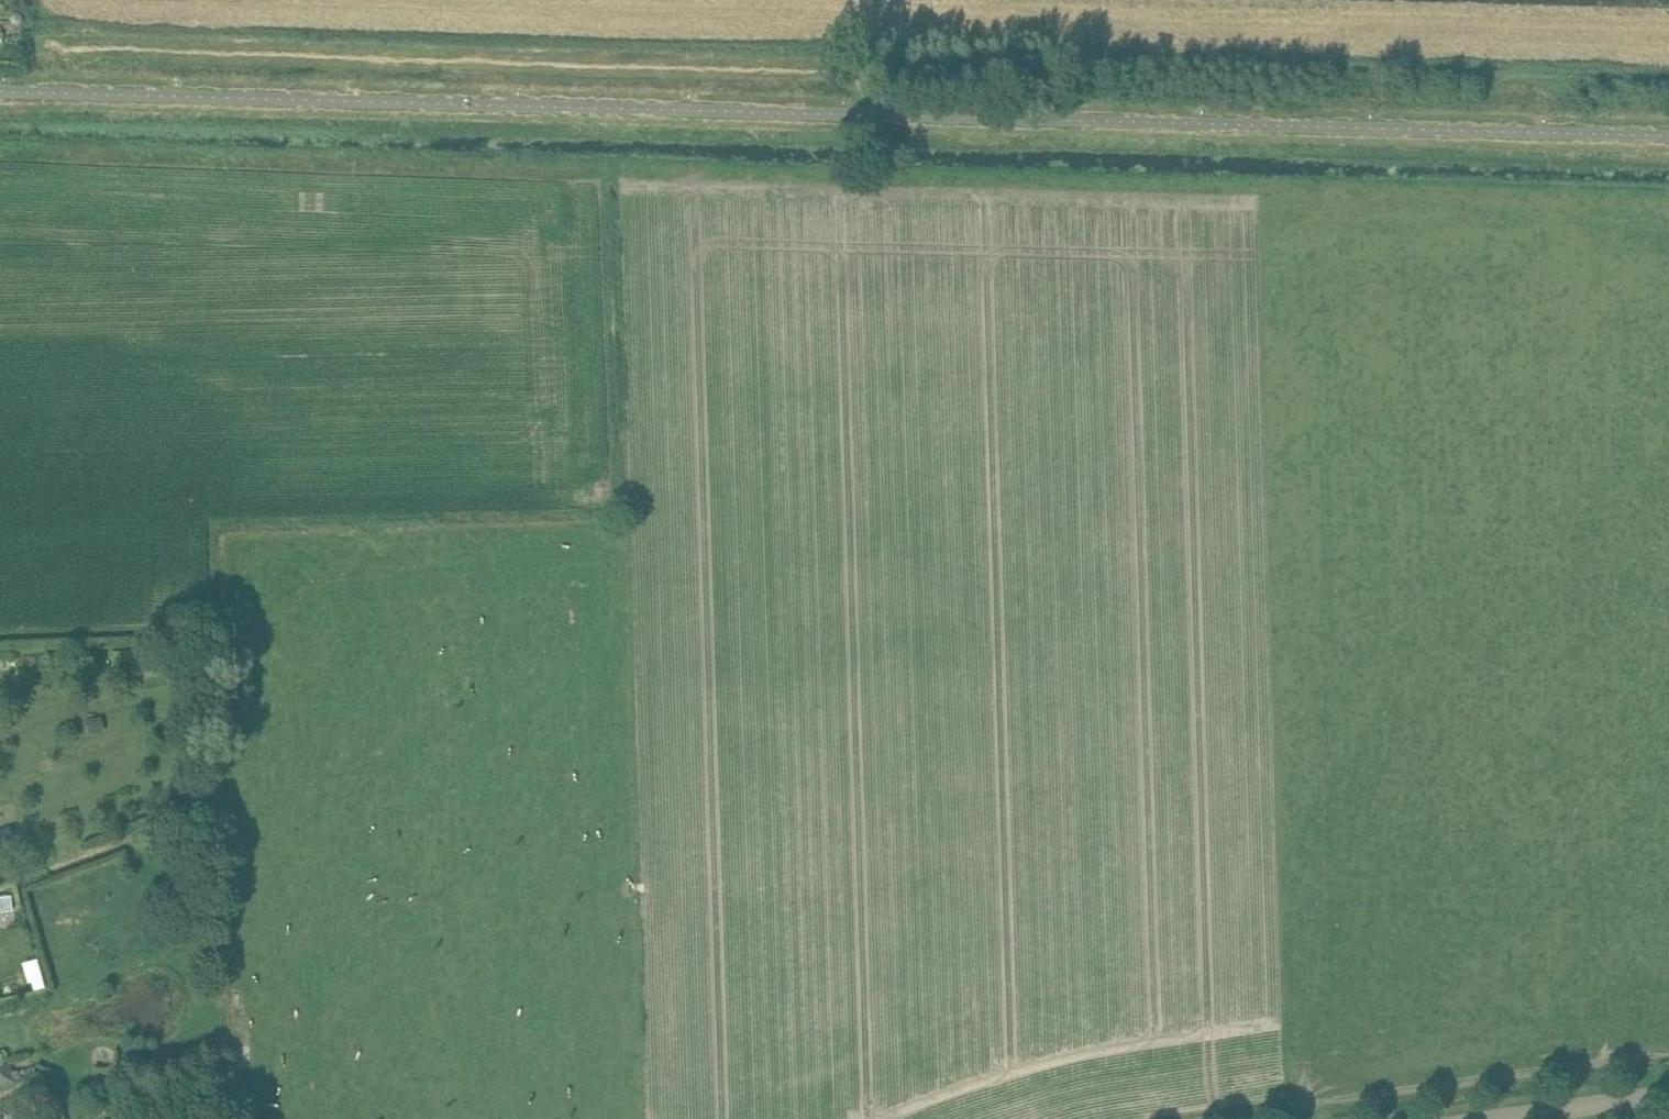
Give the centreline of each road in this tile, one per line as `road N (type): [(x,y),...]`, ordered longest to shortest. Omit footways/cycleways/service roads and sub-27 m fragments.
road 1 (tertiary): [(1506,1118),(1668,1094)]

